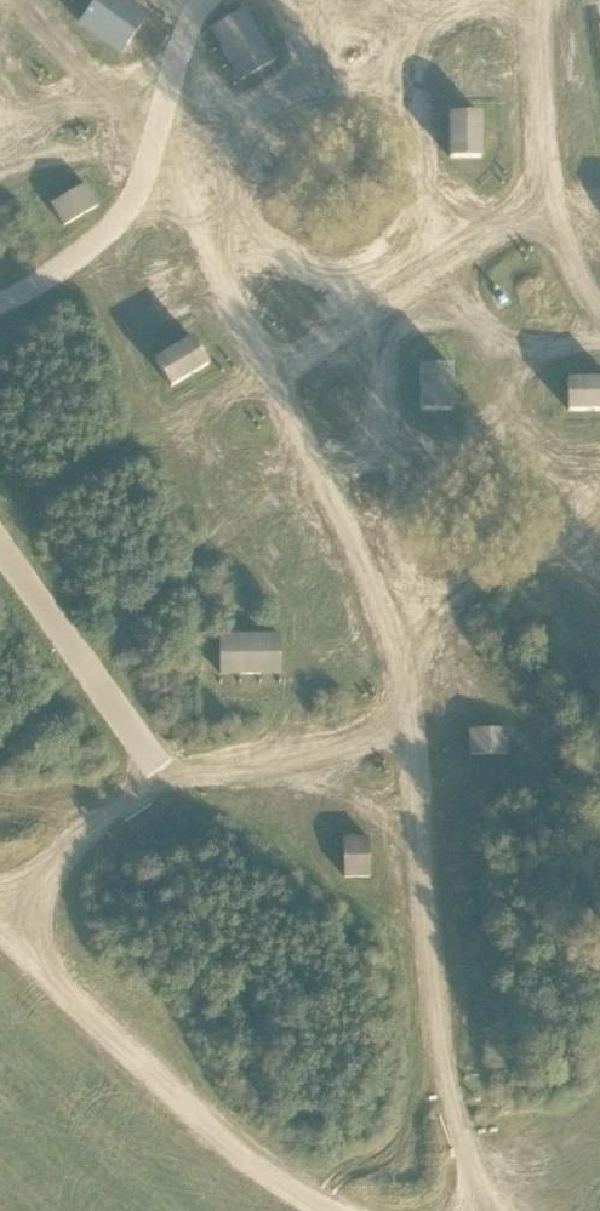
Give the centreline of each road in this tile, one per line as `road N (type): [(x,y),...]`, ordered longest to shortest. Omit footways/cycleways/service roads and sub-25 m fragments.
road 1 (track): [(0,922),(194,1107),(346,1210)]

